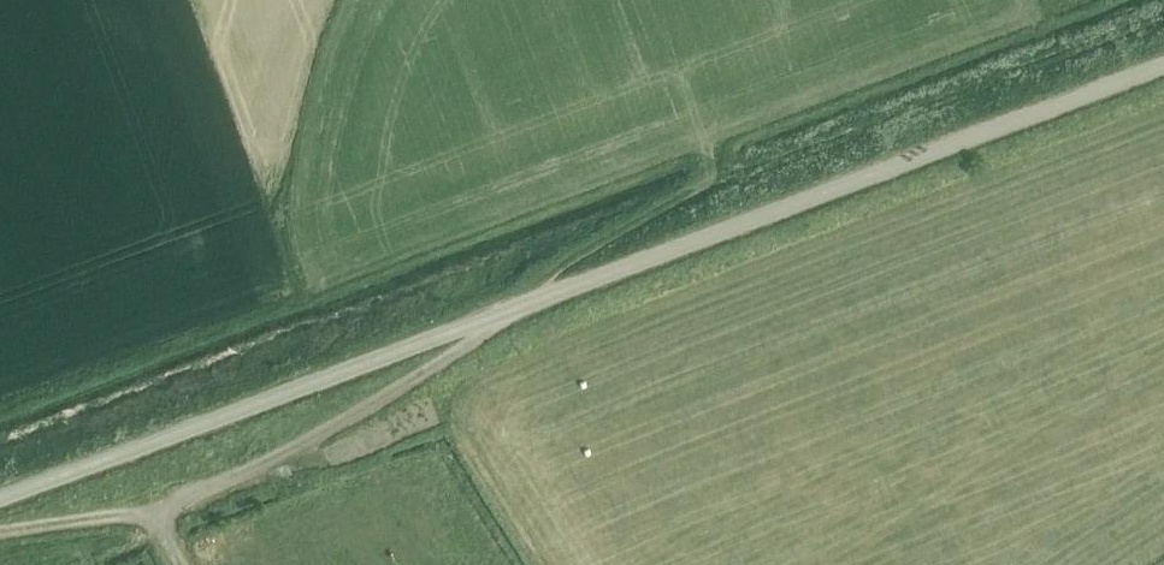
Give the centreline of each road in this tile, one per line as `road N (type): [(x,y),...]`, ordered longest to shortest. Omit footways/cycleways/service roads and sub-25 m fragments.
road 1 (unclassified): [(1163,63),(0,495)]

